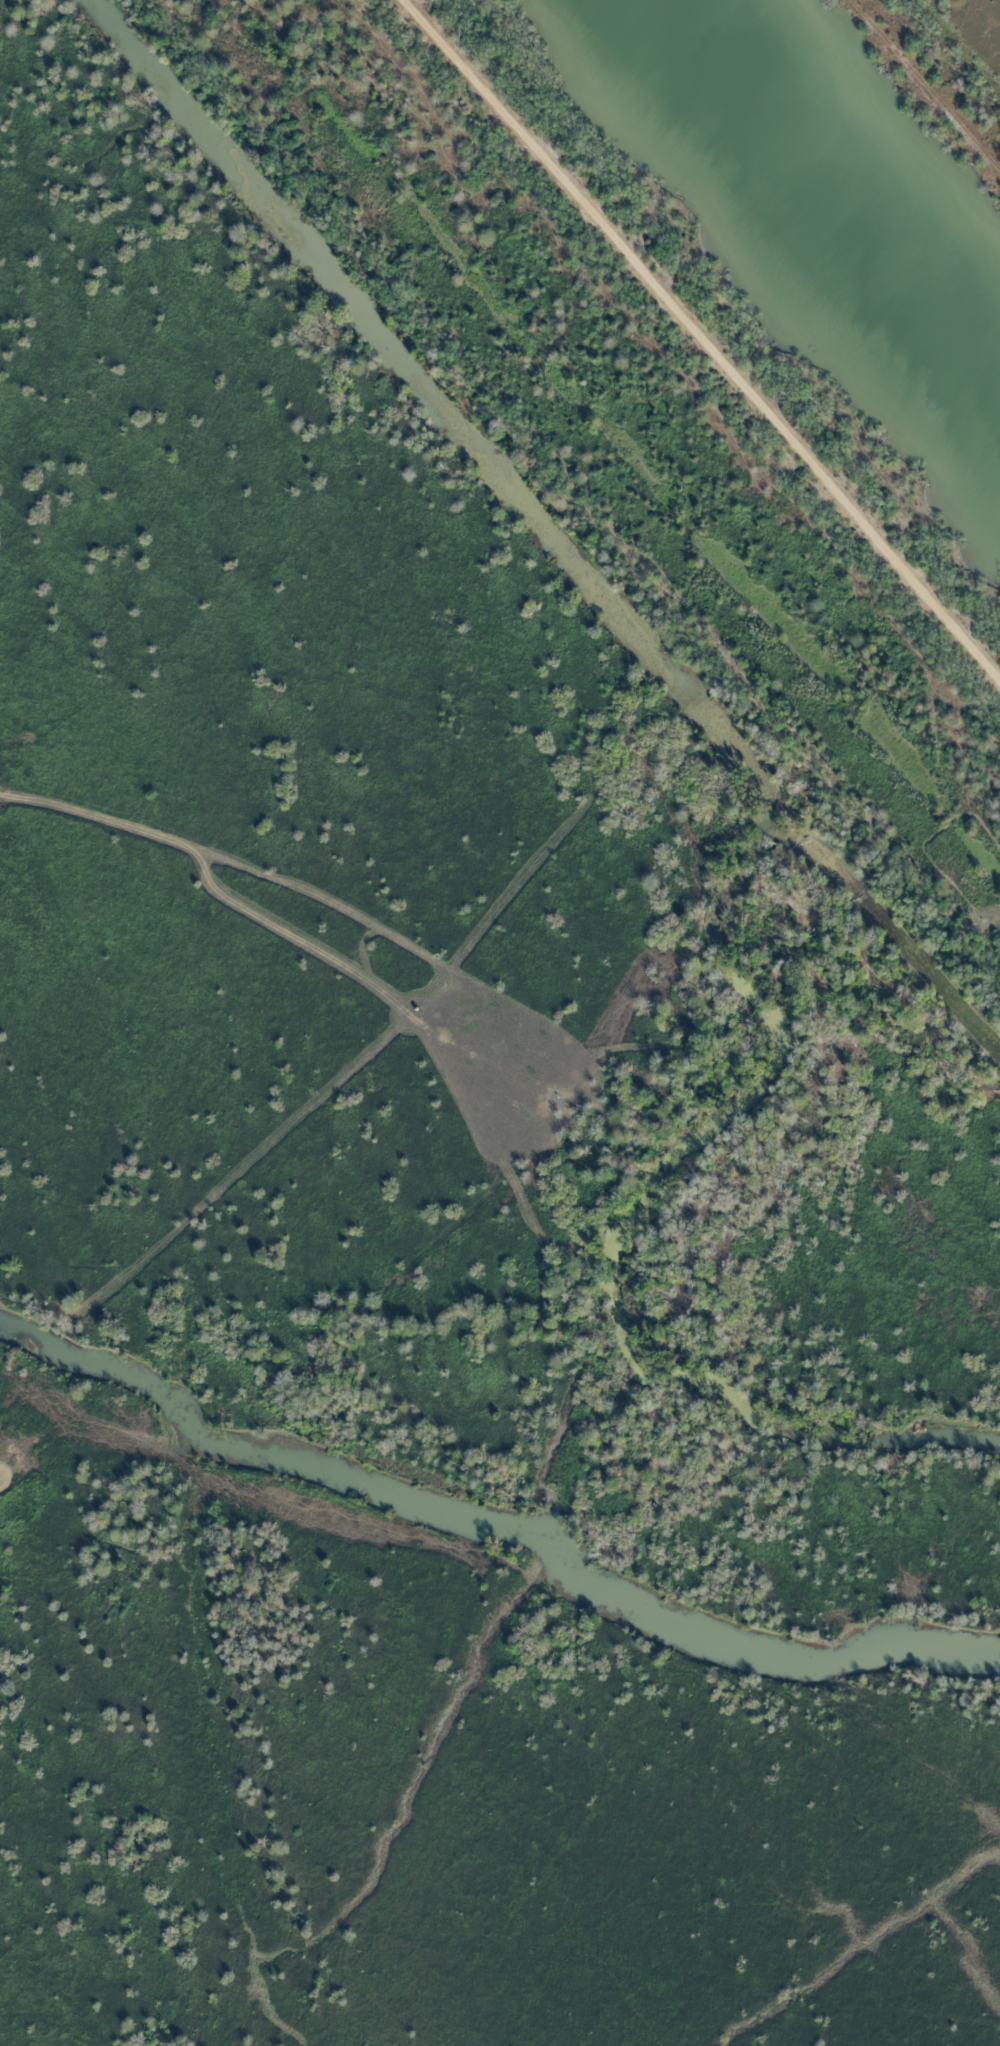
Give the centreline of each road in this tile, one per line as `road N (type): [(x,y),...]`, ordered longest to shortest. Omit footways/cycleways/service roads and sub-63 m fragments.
road 1 (residential): [(999,674),(408,0)]

